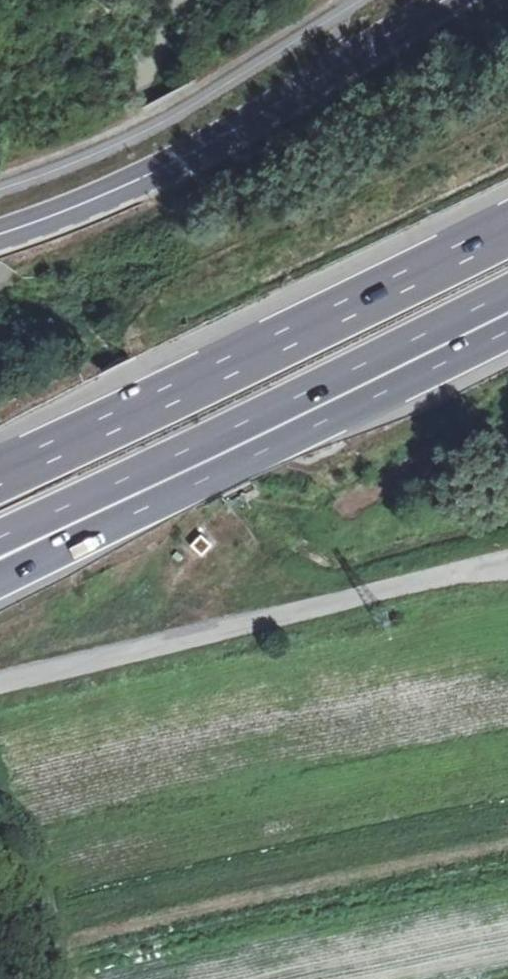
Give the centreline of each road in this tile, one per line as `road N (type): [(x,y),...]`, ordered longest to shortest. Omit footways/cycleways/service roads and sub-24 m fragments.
road 1 (trunk): [(0,578),(507,315)]
road 2 (motorway): [(507,230),(0,475)]
road 3 (motorway): [(0,538),(507,296)]
road 4 (unclassified): [(507,565),(0,684)]
road 5 (secondary): [(0,234),(114,191),(258,119),(446,0)]

